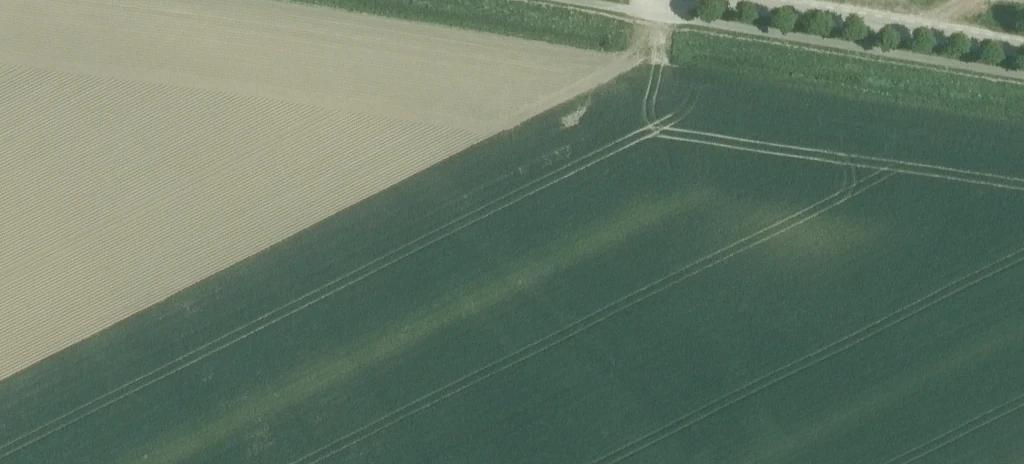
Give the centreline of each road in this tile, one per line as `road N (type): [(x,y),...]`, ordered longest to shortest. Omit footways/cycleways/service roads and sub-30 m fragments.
road 1 (tertiary): [(1023,49),(727,0)]

